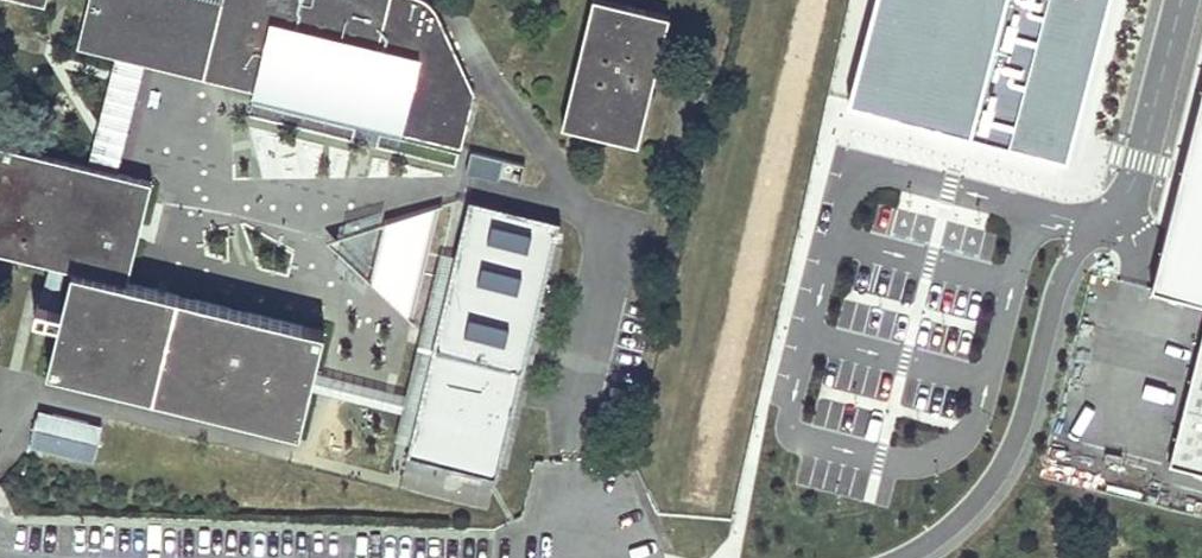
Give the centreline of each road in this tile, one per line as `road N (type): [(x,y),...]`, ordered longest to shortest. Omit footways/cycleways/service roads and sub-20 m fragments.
road 1 (residential): [(1181,0),(1122,223),(1080,253),(1063,276),(1017,442),(985,496),(902,557)]

